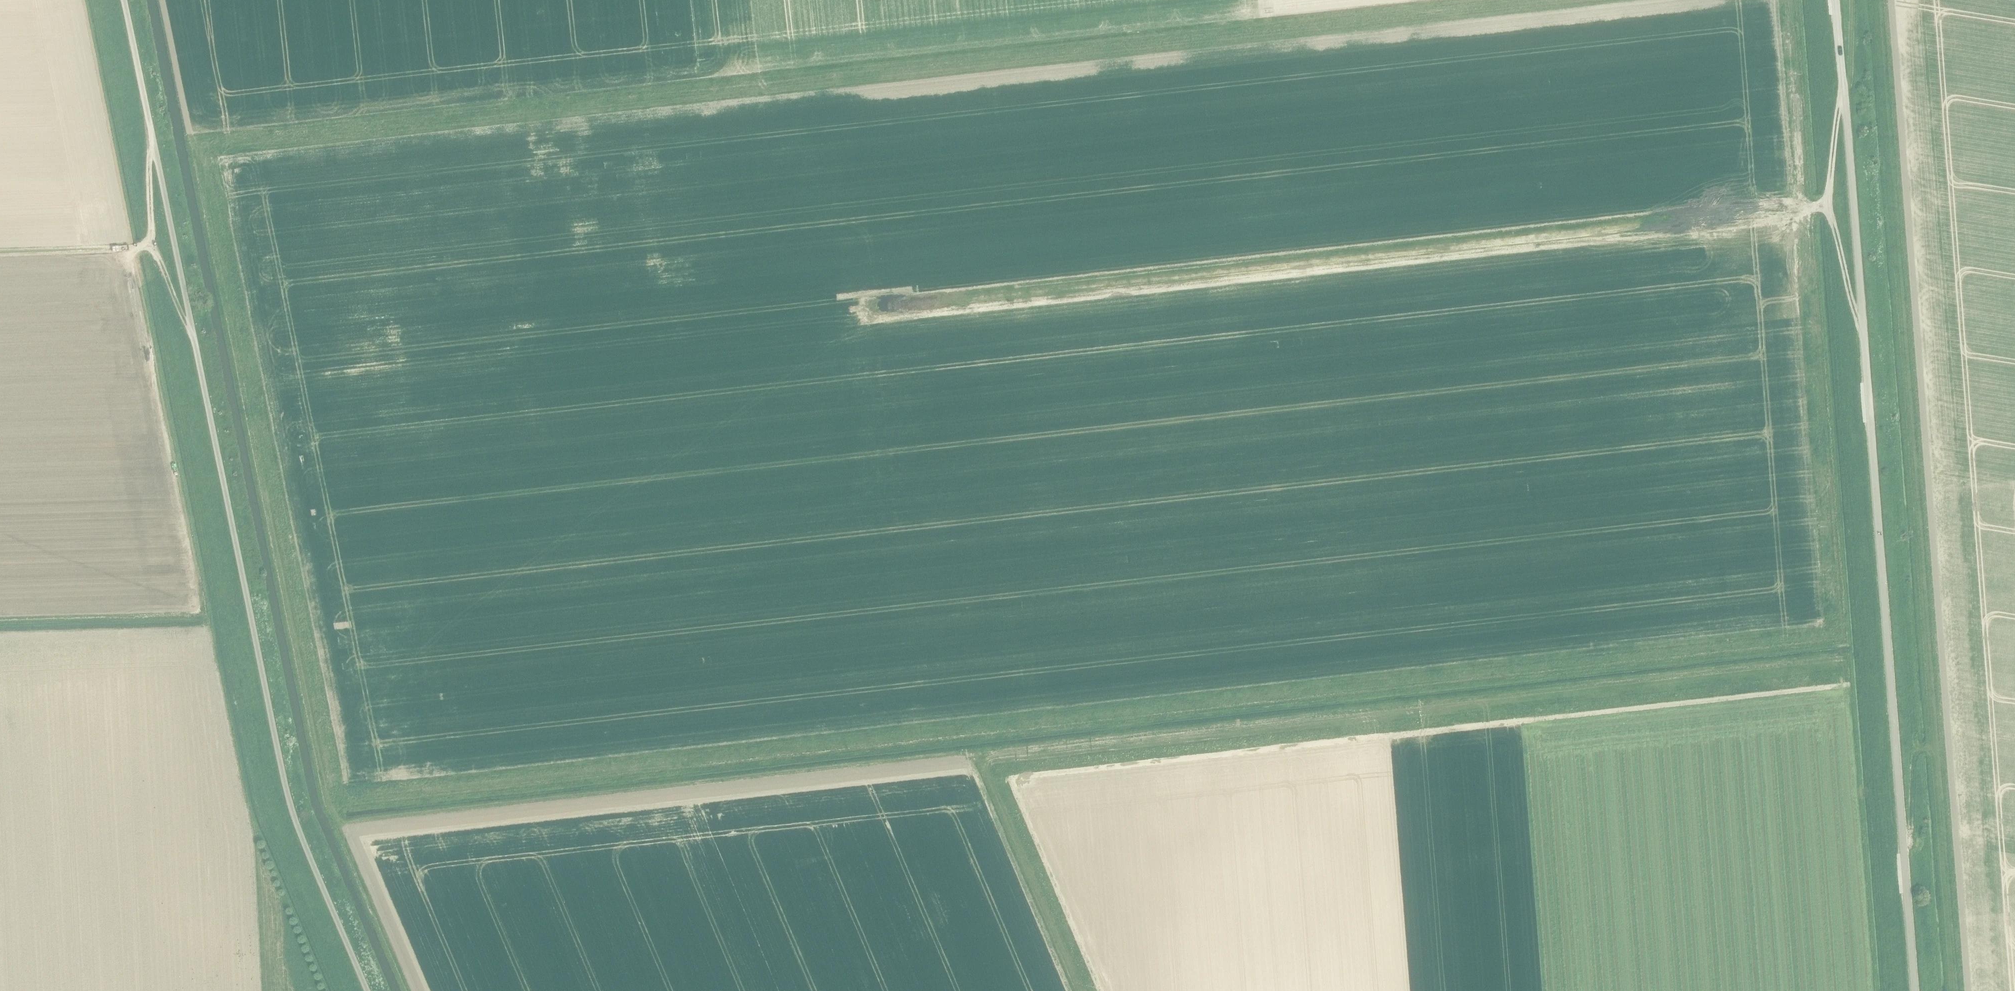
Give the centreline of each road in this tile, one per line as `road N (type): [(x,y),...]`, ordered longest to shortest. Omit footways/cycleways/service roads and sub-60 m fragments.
road 1 (unclassified): [(367,990),(283,792),(121,0)]
road 2 (unclassified): [(1913,990),(1834,0)]
road 3 (track): [(886,307),(1827,206)]
road 4 (track): [(1862,339),(1827,206),(1842,89)]

